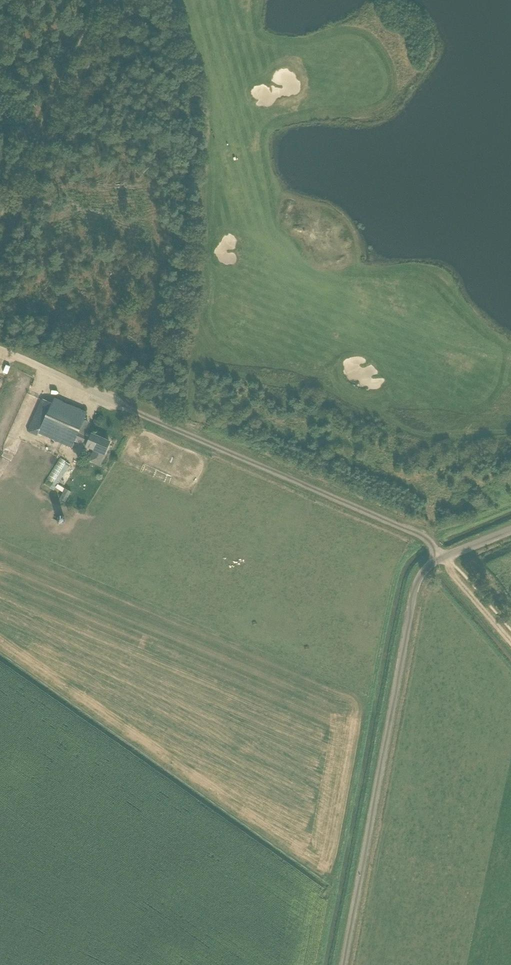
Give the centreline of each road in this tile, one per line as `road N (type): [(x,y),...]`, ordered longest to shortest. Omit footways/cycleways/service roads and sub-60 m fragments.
road 1 (unclassified): [(443,557),(429,541),(0,350)]
road 2 (unclassified): [(342,964),(416,592),(425,566),(443,557)]
road 3 (track): [(0,244),(116,0)]

